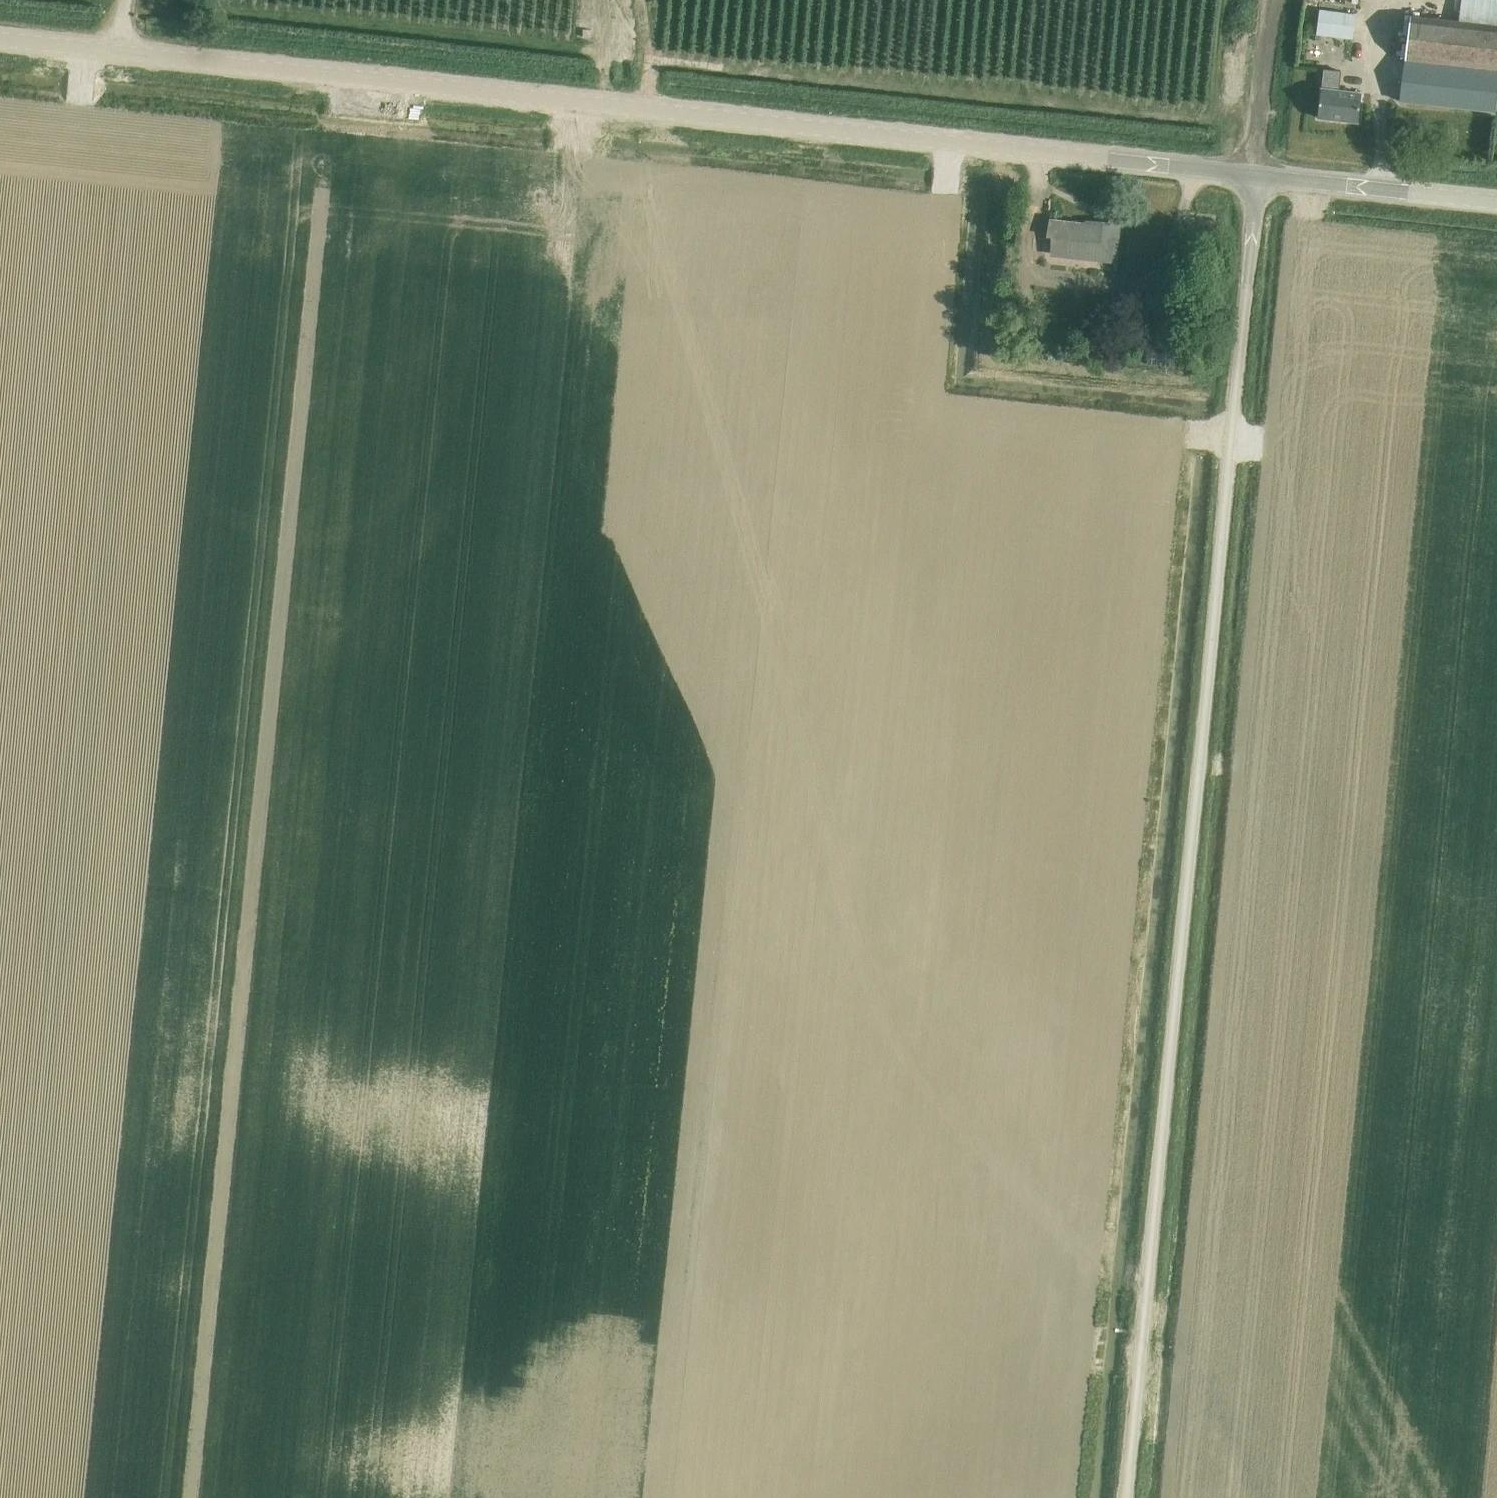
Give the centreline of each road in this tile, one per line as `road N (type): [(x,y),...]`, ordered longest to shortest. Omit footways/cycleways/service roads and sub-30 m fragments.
road 1 (unclassified): [(1120,1497),(1259,178)]
road 2 (tertiary): [(1259,178),(0,40)]
road 3 (tertiary): [(1496,204),(1259,178)]
road 4 (unclassified): [(1259,178),(1270,0)]

